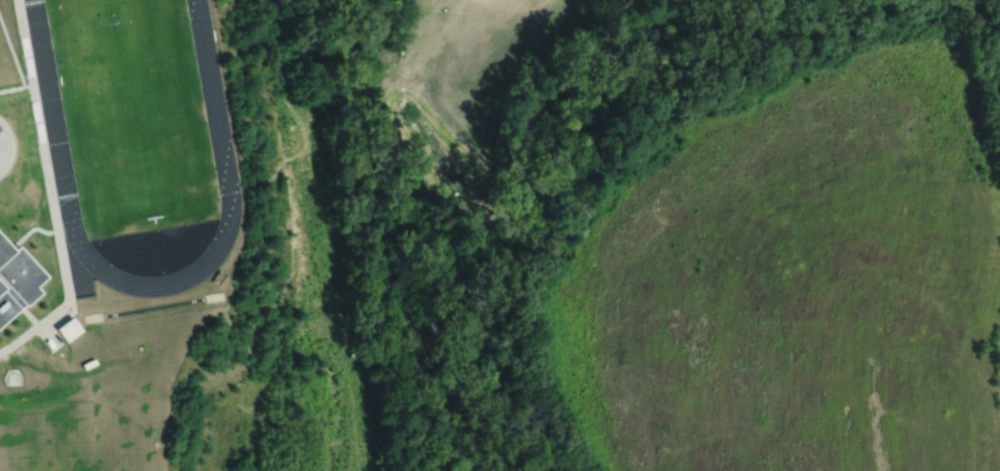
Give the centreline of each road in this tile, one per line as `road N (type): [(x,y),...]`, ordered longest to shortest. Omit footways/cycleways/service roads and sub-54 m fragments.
road 1 (track): [(36,0),(74,227),(106,273),(148,286),(177,284),(201,270),(225,240),(232,211),(199,0)]

